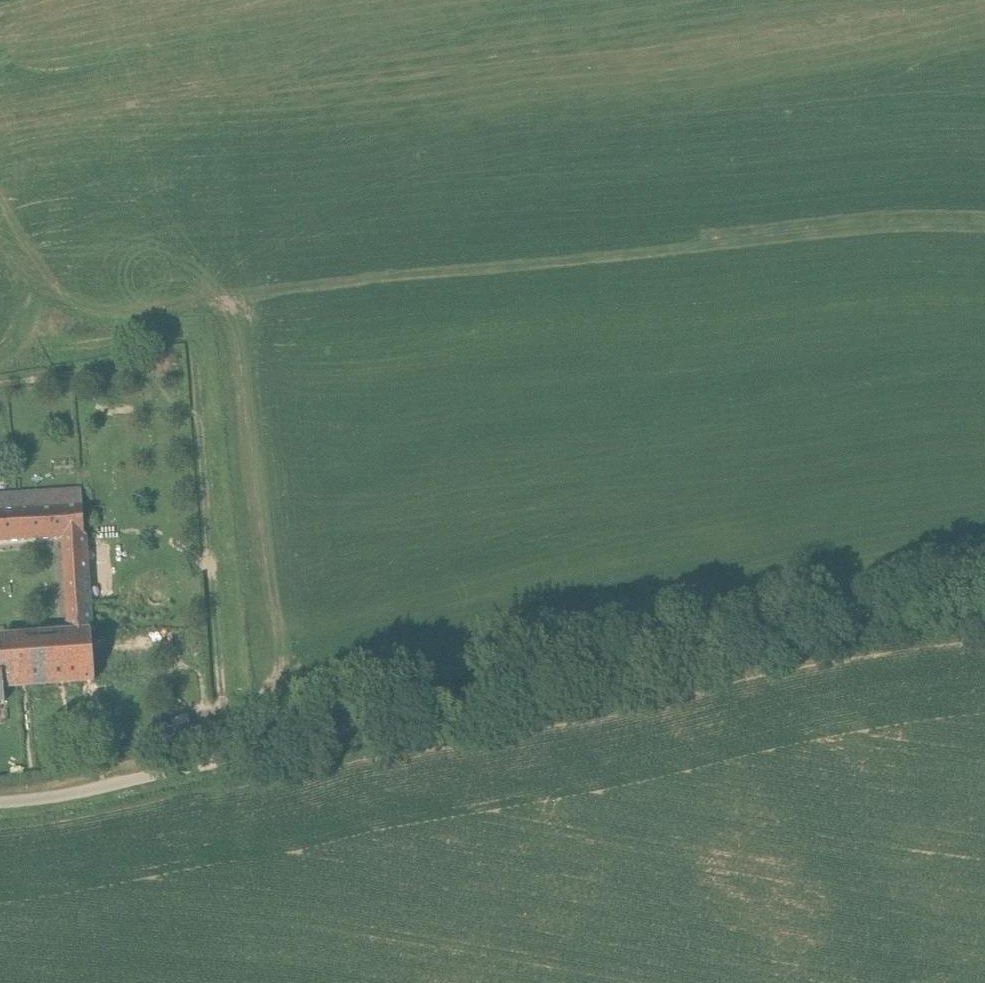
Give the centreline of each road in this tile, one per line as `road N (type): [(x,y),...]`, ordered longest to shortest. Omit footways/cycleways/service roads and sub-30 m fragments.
road 1 (unclassified): [(984,596),(851,614),(72,793),(0,801)]

